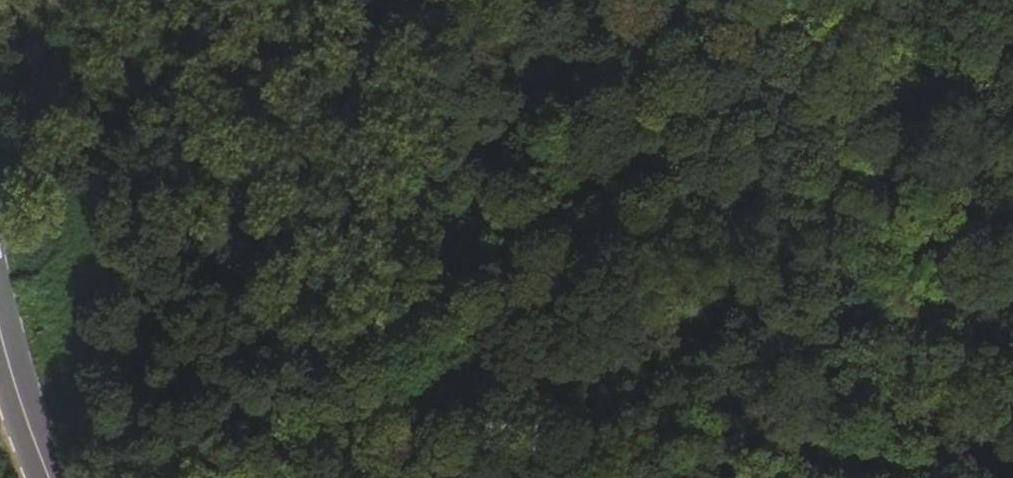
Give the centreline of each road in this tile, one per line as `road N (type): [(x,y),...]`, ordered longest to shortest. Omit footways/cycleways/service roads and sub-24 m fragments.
road 1 (primary): [(0,328),(47,477)]

